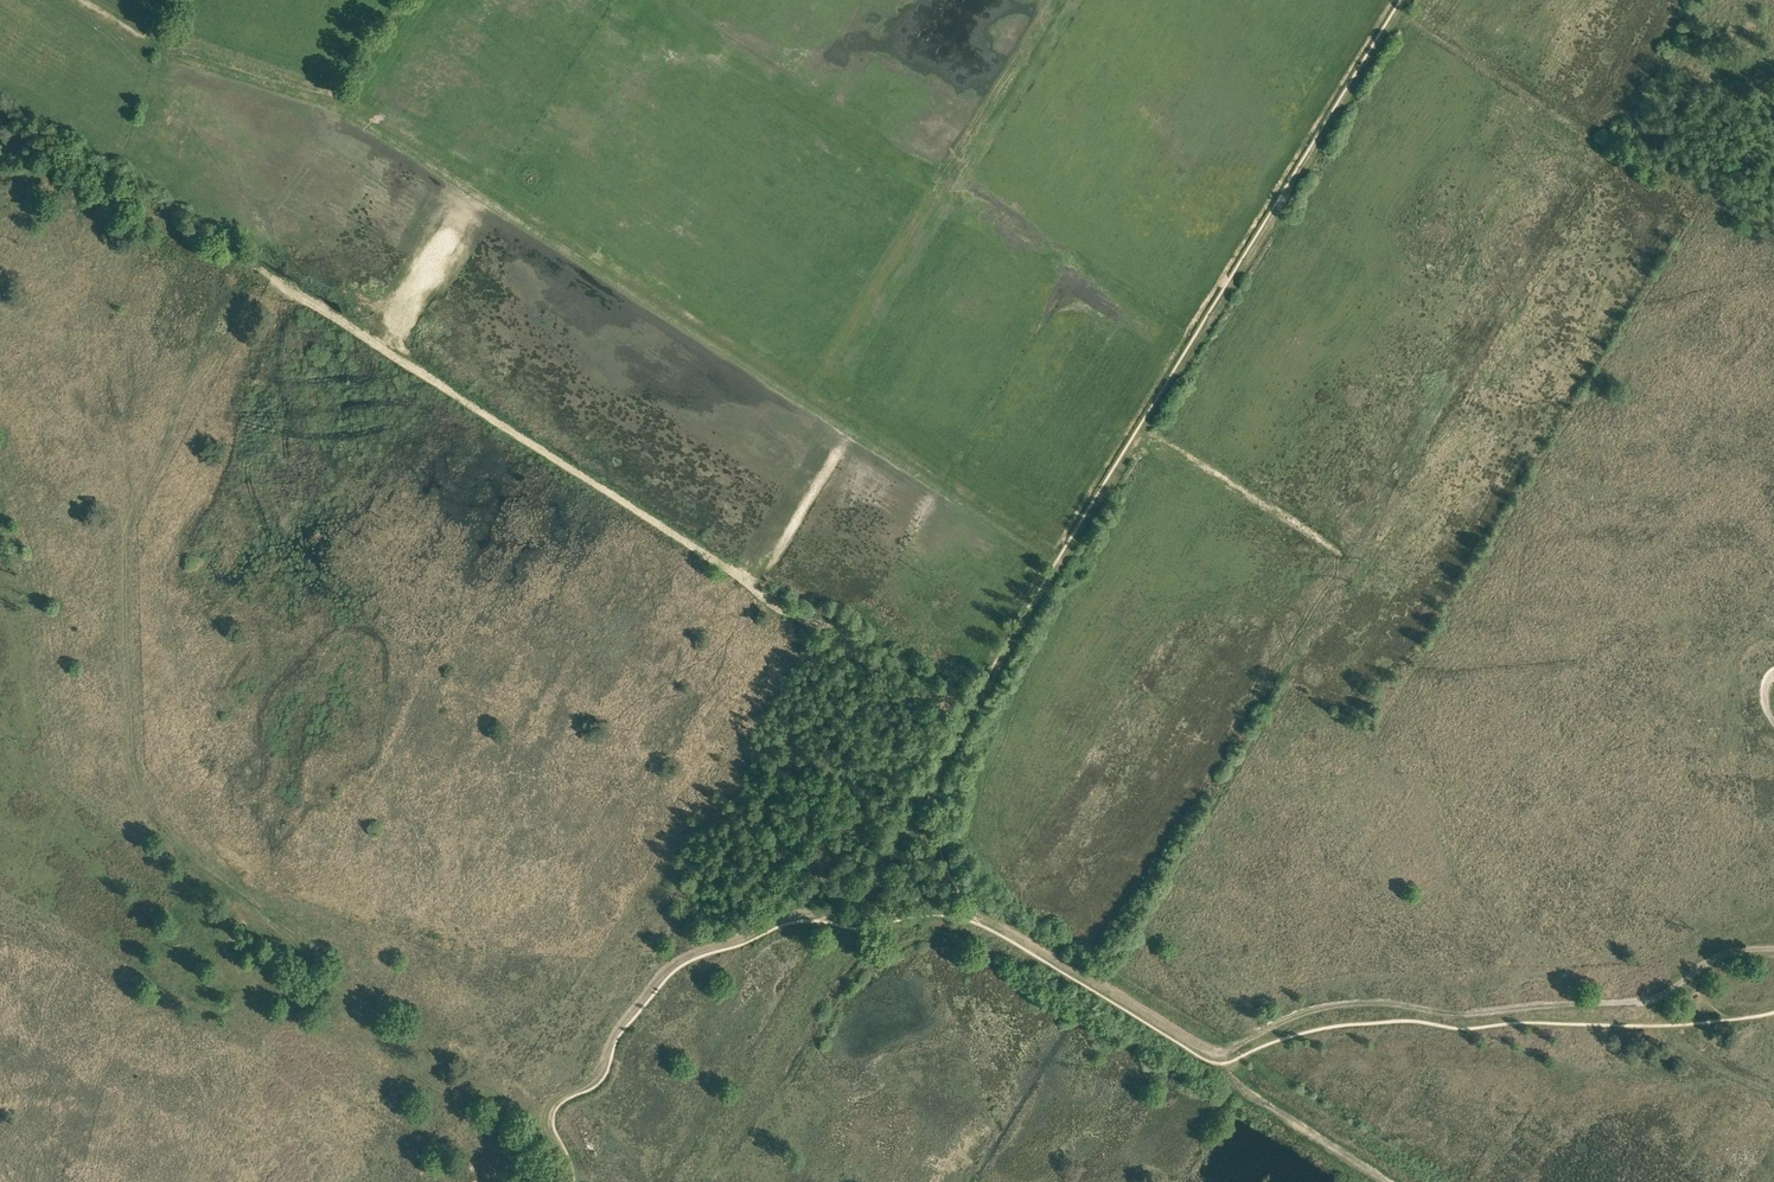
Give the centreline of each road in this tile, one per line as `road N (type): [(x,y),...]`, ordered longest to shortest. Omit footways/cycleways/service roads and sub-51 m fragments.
road 1 (track): [(1408,0),(949,753)]
road 2 (track): [(1773,949),(1735,951),(1629,1001),(1465,1013),(1346,1004),(1303,1012),(1218,1053),(1002,926),(977,922)]
road 3 (track): [(949,753),(946,807),(977,922)]

